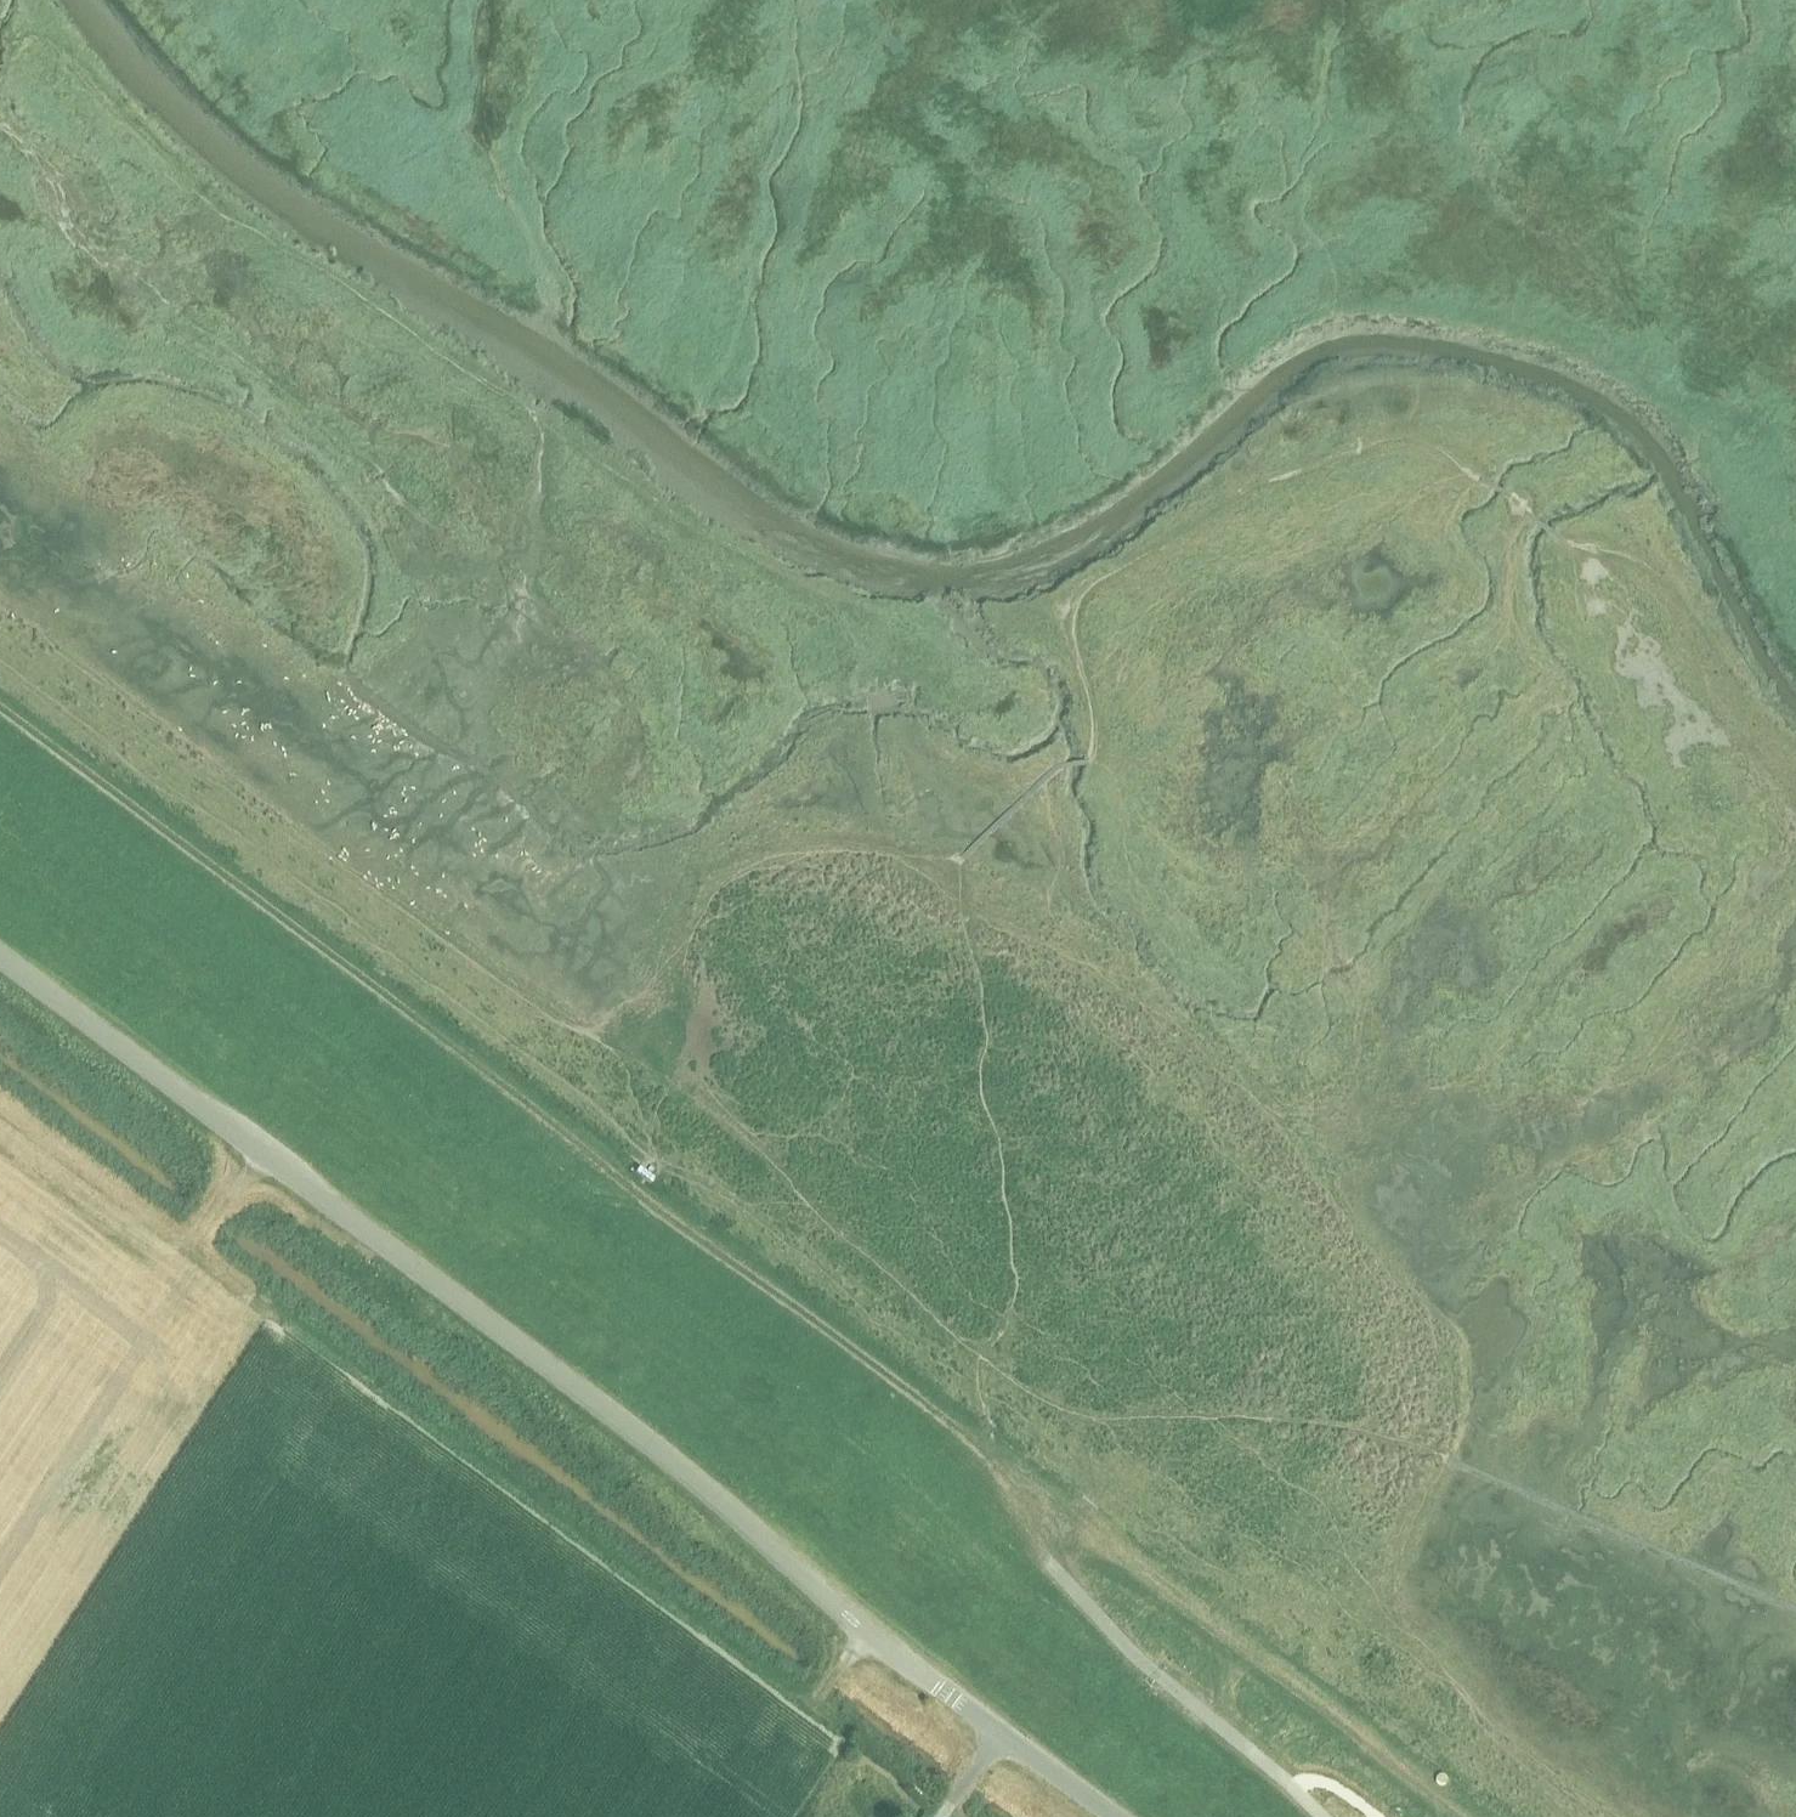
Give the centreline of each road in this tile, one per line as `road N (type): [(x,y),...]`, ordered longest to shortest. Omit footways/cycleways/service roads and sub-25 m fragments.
road 1 (track): [(965,1474),(0,752)]
road 2 (unclassified): [(938,1685),(701,1485),(0,955)]
road 3 (residential): [(1114,1816),(938,1685)]
road 4 (track): [(1049,1561),(965,1474)]

